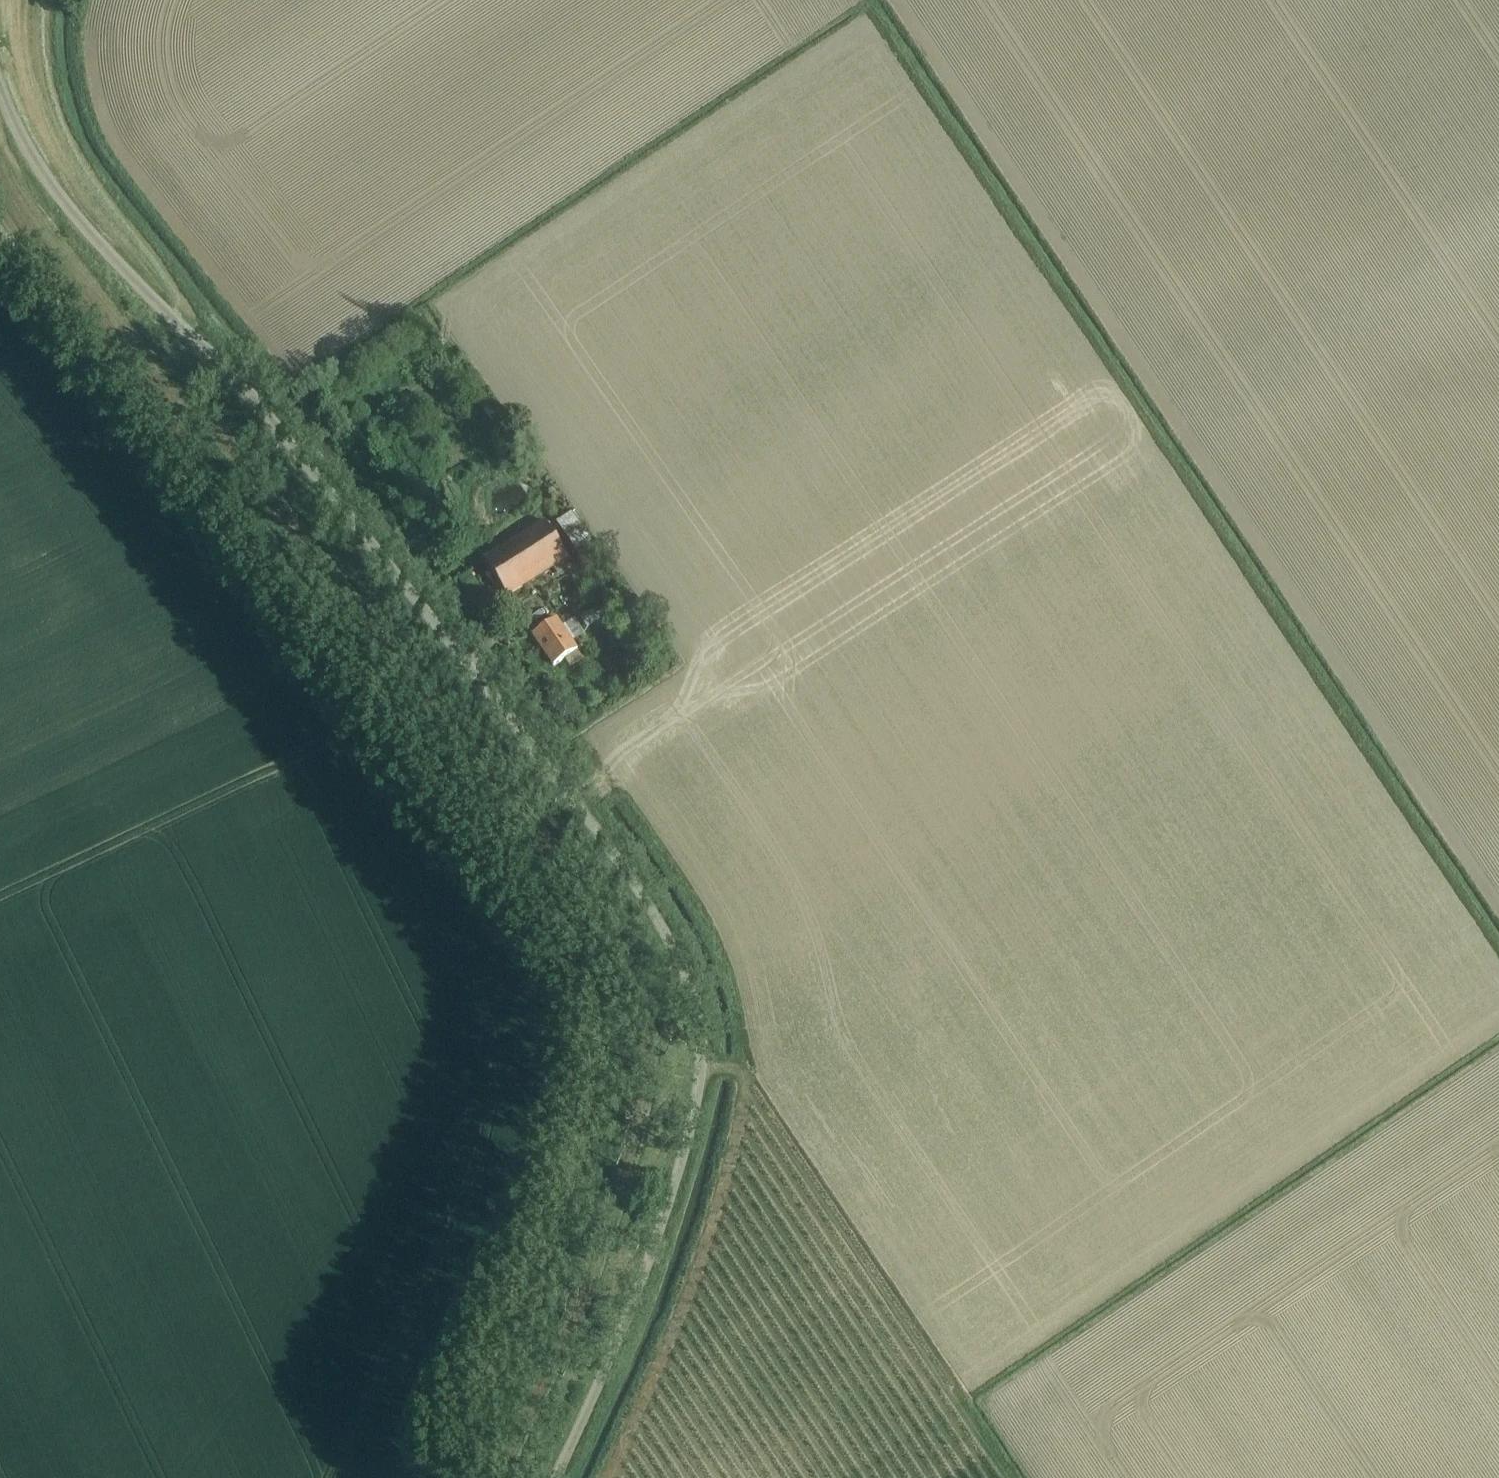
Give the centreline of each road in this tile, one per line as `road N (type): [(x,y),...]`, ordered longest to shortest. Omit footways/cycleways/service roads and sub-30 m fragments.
road 1 (unclassified): [(550,1477),(670,1200),(694,1120),(698,1000),(633,883),(256,397),(87,228),(24,137),(0,83)]

